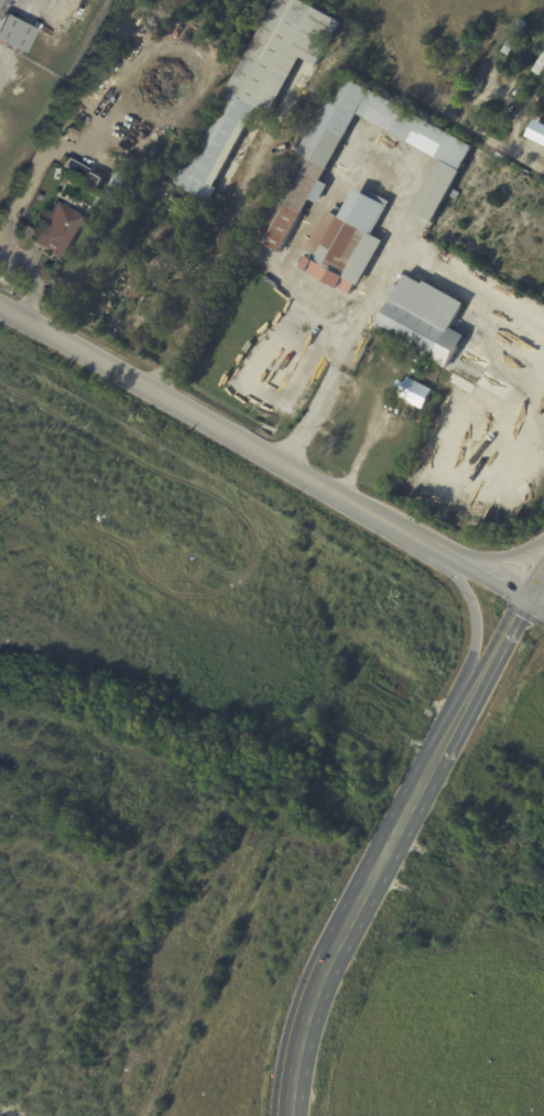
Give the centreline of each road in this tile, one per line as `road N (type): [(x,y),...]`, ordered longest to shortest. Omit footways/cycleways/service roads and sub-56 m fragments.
road 1 (tertiary): [(0,304),(523,599)]
road 2 (tertiary): [(523,599),(319,976),(294,1115)]
road 3 (tertiary): [(431,548),(474,605),(467,703)]

